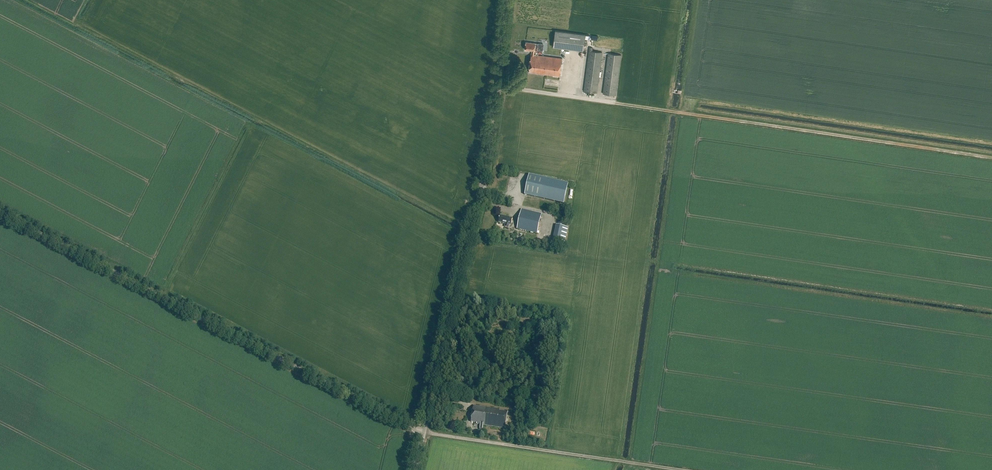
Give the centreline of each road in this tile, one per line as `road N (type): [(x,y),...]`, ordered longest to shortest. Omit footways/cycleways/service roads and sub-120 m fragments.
road 1 (unclassified): [(424,433),(0,213)]
road 2 (unclassified): [(424,433),(482,183),(506,0)]

